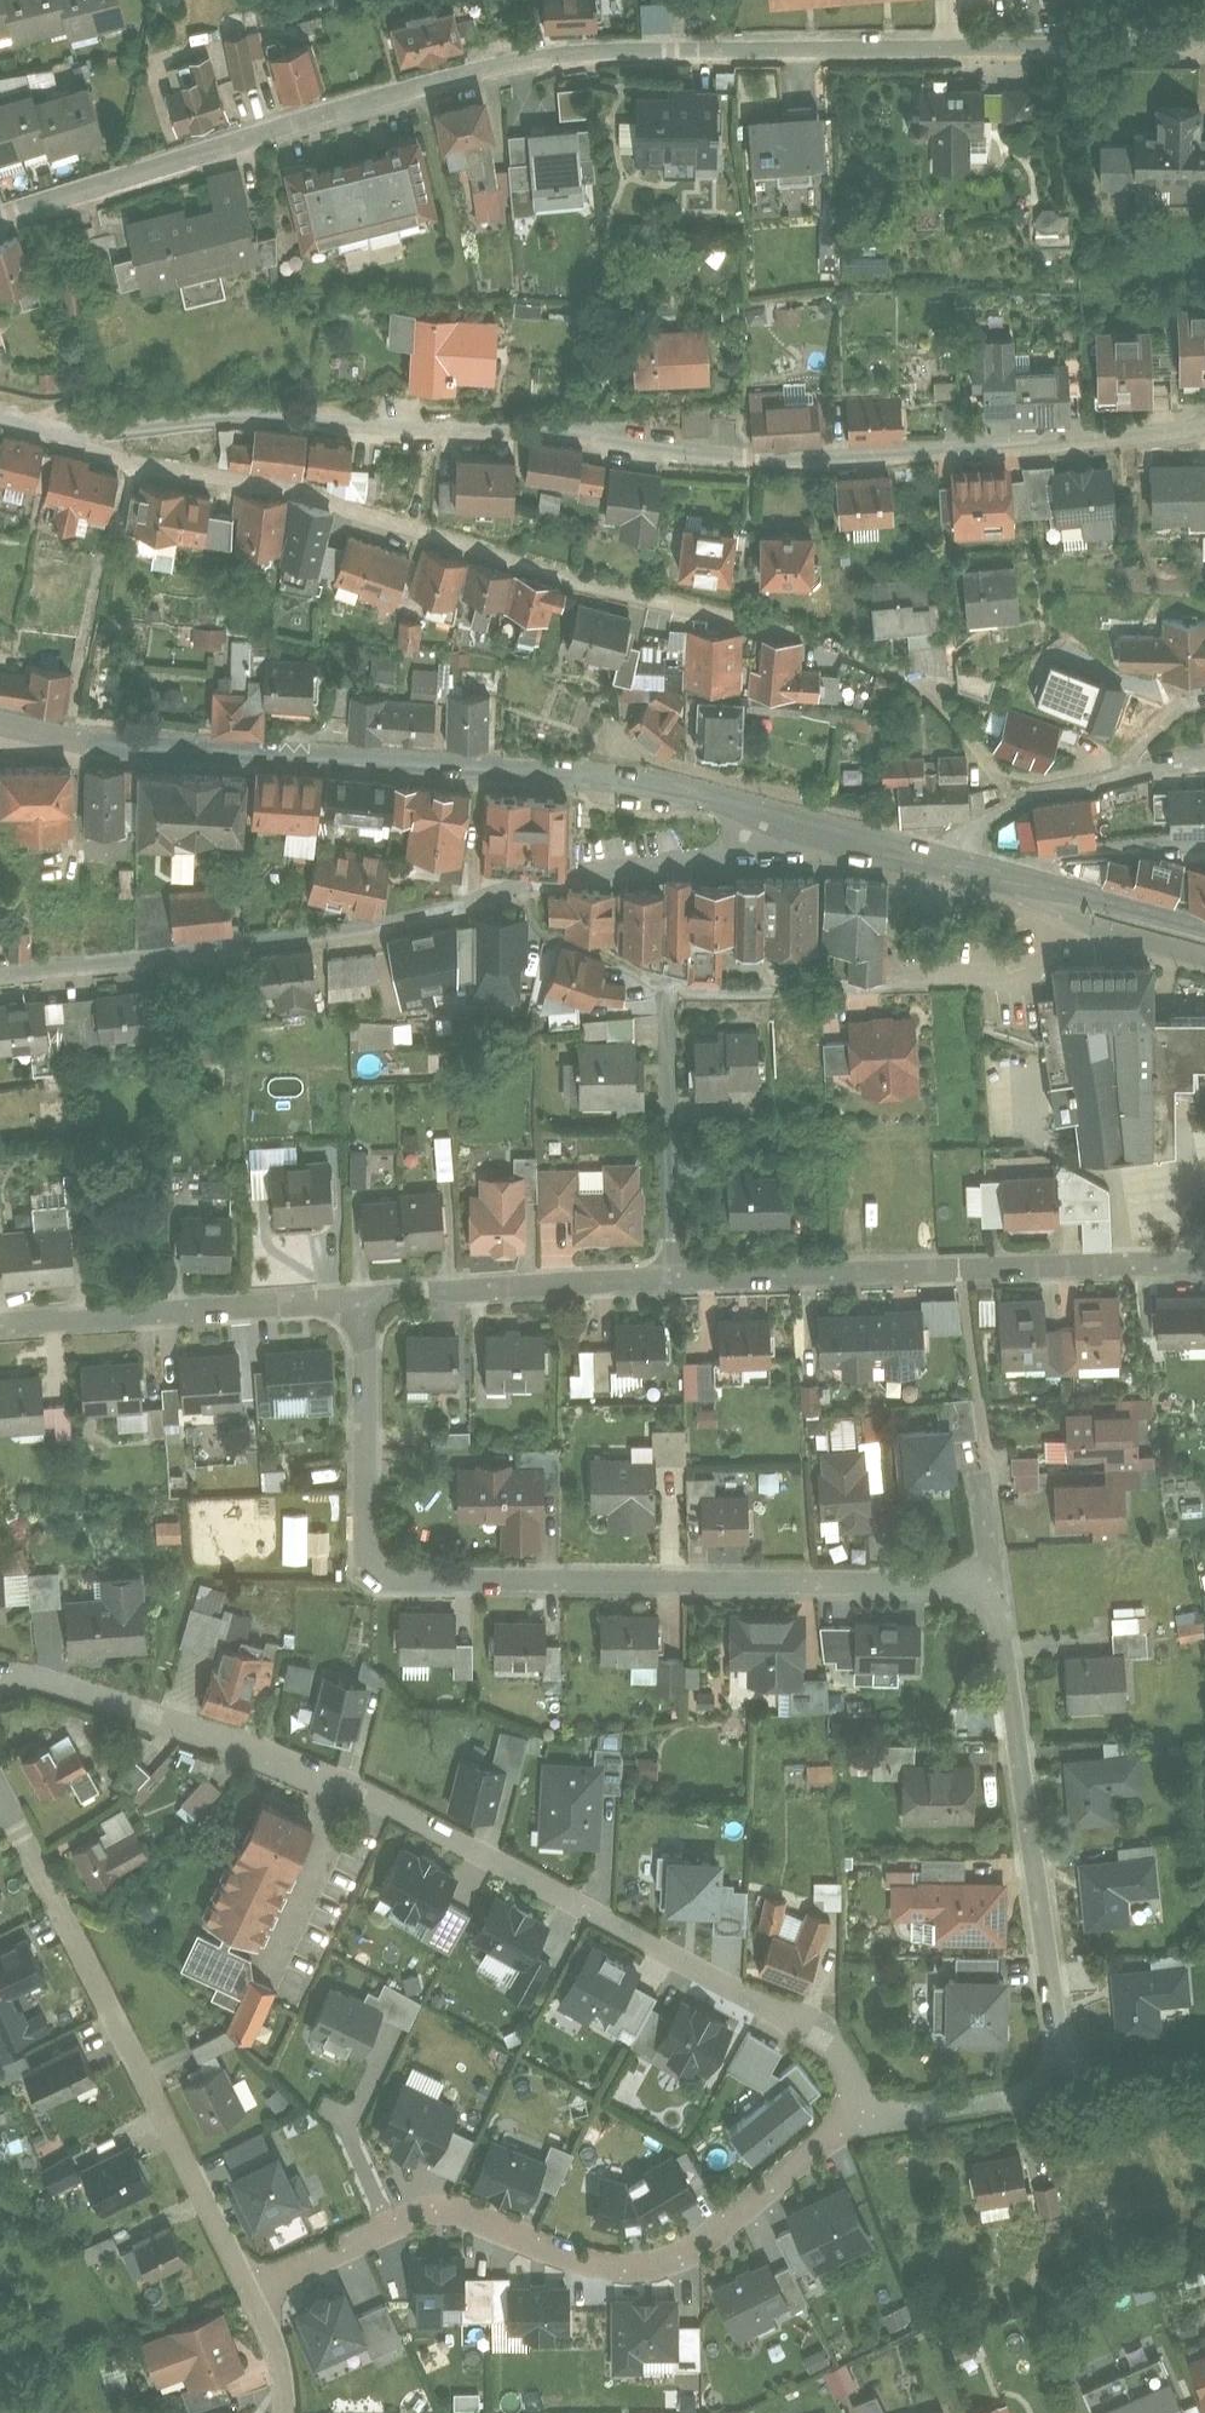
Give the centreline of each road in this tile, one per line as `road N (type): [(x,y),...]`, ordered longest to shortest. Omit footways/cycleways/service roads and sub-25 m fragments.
road 1 (residential): [(0,217),(501,66),(715,47),(1056,45),(1204,36)]
road 2 (residential): [(58,415),(231,409),(563,424),(715,447),(793,449),(1204,412)]
road 3 (residential): [(58,415),(82,433),(323,486),(608,580),(834,636),(900,669),(1006,762),(1031,768),(1105,756),(1111,773)]
road 4 (residential): [(868,2120),(858,2082),(819,2027),(703,1977),(364,1795),(68,1690),(0,1682)]
road 5 (residential): [(995,1584),(404,1584),(377,1573),(368,1543),(359,1303)]
road 6 (residential): [(770,809),(743,843),(723,849),(526,884),(389,919),(0,965)]
road 7 (tertiary): [(770,809),(669,780),(564,766),(213,745),(0,713)]
road 8 (residential): [(668,1282),(665,986),(919,981),(1018,969),(1037,961),(1048,940),(1047,885)]
road 9 (residential): [(868,2120),(693,2253),(612,2267),(446,2212),(248,2295)]
road 10 (residential): [(0,1799),(78,1938),(248,2295)]
road 11 (residential): [(668,1282),(1204,1262)]
road 12 (residential): [(1069,2091),(995,1584)]
road 13 (residential): [(0,1327),(359,1303)]
road 14 (residential): [(359,1303),(668,1282)]
road 15 (residential): [(1069,2091),(868,2120)]
road 16 (tertiary): [(958,861),(770,809)]
road 17 (residential): [(958,861),(973,824),(1032,786),(1111,773)]
road 18 (residential): [(1047,885),(1084,921),(1204,952)]
road 19 (residential): [(1204,840),(1088,848),(1057,866),(1047,885)]
road 20 (tertiary): [(1204,924),(1047,885)]
road 21 (residential): [(995,1584),(986,1444)]
road 22 (residential): [(1204,2067),(1069,2091)]
road 23 (residential): [(248,2295),(284,2412)]

